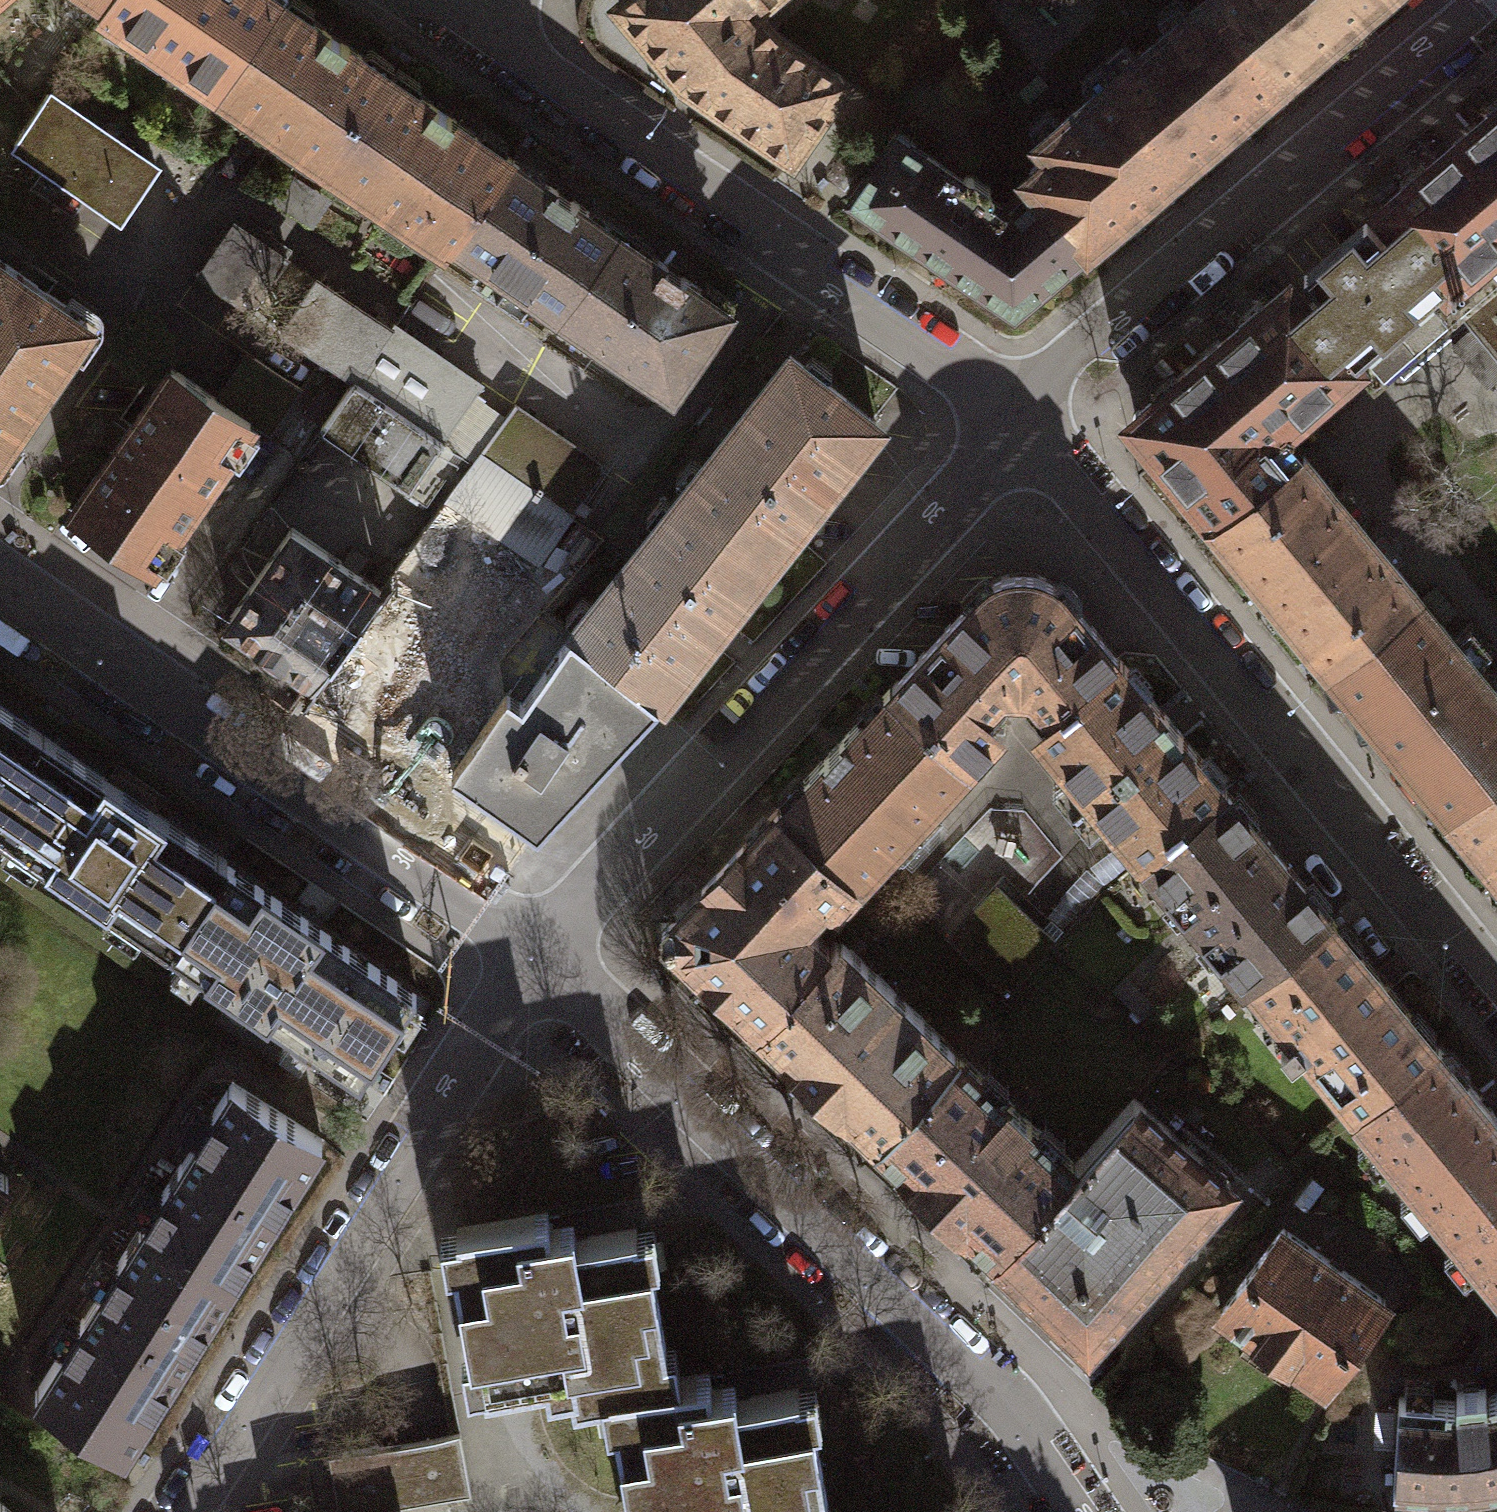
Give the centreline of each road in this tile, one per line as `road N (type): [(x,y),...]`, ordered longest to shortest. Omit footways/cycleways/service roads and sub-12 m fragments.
road 1 (residential): [(1086,1511),(999,1407),(538,955)]
road 2 (residential): [(1496,1001),(1063,474),(1014,426)]
road 3 (residential): [(538,955),(1014,426)]
road 4 (residential): [(182,1511),(538,955)]
road 5 (residential): [(1014,426),(952,372),(483,35)]
road 6 (residential): [(538,955),(0,591)]
road 7 (residential): [(1066,361),(1496,3)]

